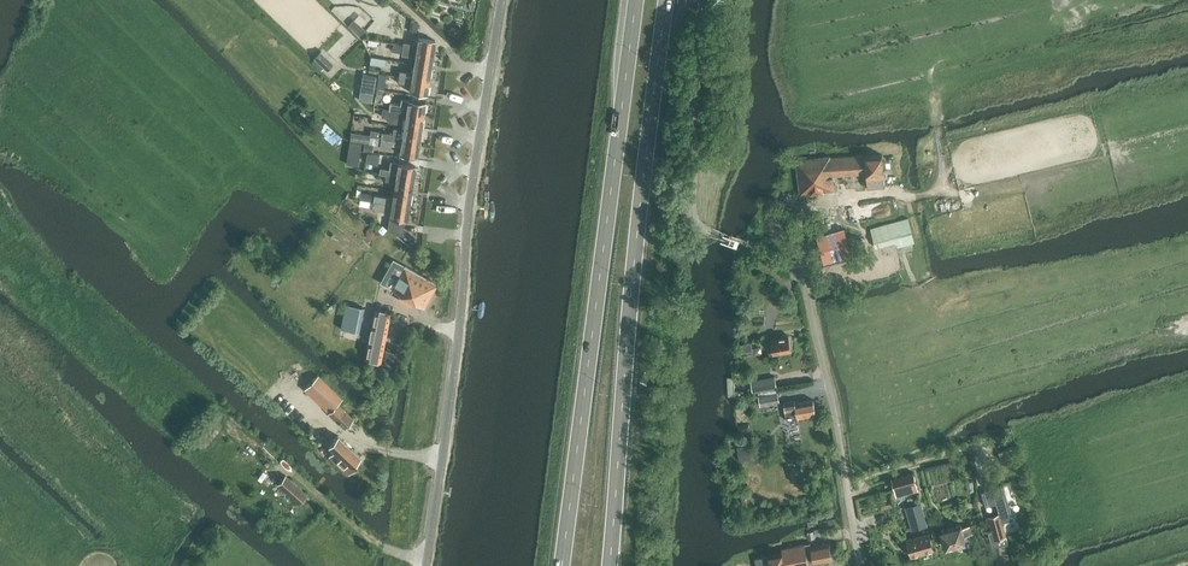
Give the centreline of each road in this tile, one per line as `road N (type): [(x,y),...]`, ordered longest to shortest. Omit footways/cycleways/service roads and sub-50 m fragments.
road 1 (unclassified): [(427,565),(503,0)]
road 2 (trunk): [(636,0),(562,565)]
road 3 (trunk): [(610,565),(633,273),(667,0)]
road 4 (unclassified): [(863,565),(836,391),(806,271),(753,248)]

